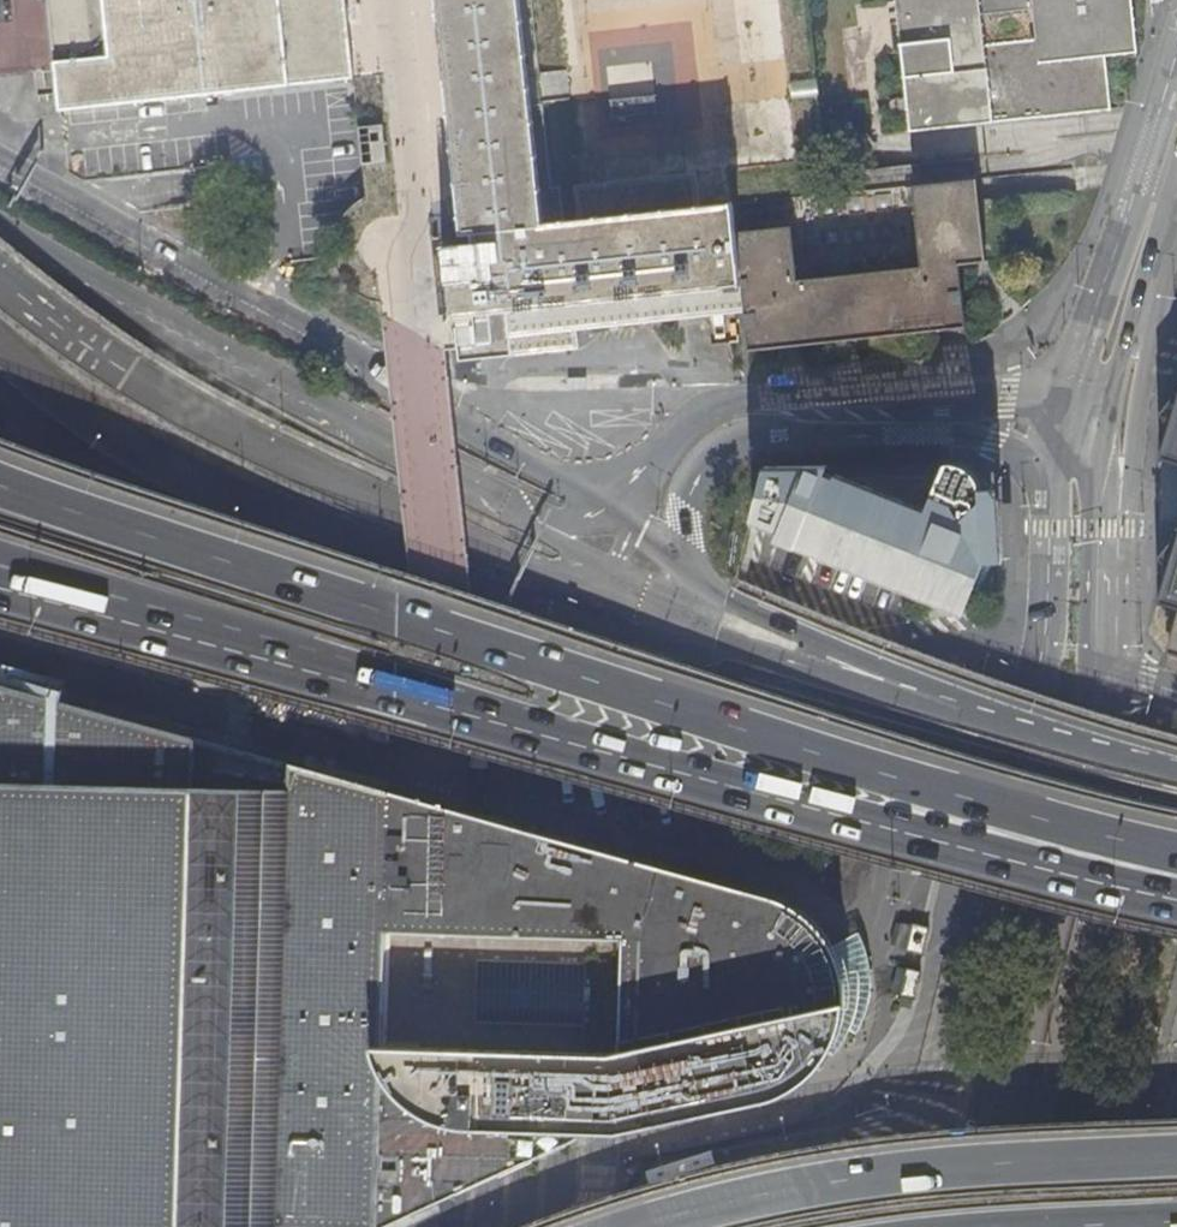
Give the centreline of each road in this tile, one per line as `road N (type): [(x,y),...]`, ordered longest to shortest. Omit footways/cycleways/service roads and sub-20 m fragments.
road 1 (motorway): [(1176,847),(865,764),(0,481)]
road 2 (motorway): [(1176,891),(1093,877),(0,575)]
road 3 (residential): [(654,465),(600,503),(0,160)]
road 4 (tertiary): [(977,1226),(1100,678)]
road 5 (motorway): [(651,1226),(859,1178),(1176,1157)]
road 6 (residential): [(1007,395),(732,399),(698,414),(654,465)]
road 7 (motorway): [(1176,769),(888,683)]
road 8 (unclassified): [(888,683),(604,591)]
road 9 (unclassified): [(604,591),(363,500)]
road 10 (tertiary): [(1104,433),(1091,642),(1100,678)]
road 11 (tertiary): [(1125,499),(1156,281)]
road 12 (tertiary): [(1100,678),(1125,499)]
road 13 (motorway): [(1006,1226),(1176,1223)]
road 14 (residential): [(654,465),(604,591)]
road 15 (residential): [(1176,1109),(1149,1226)]

